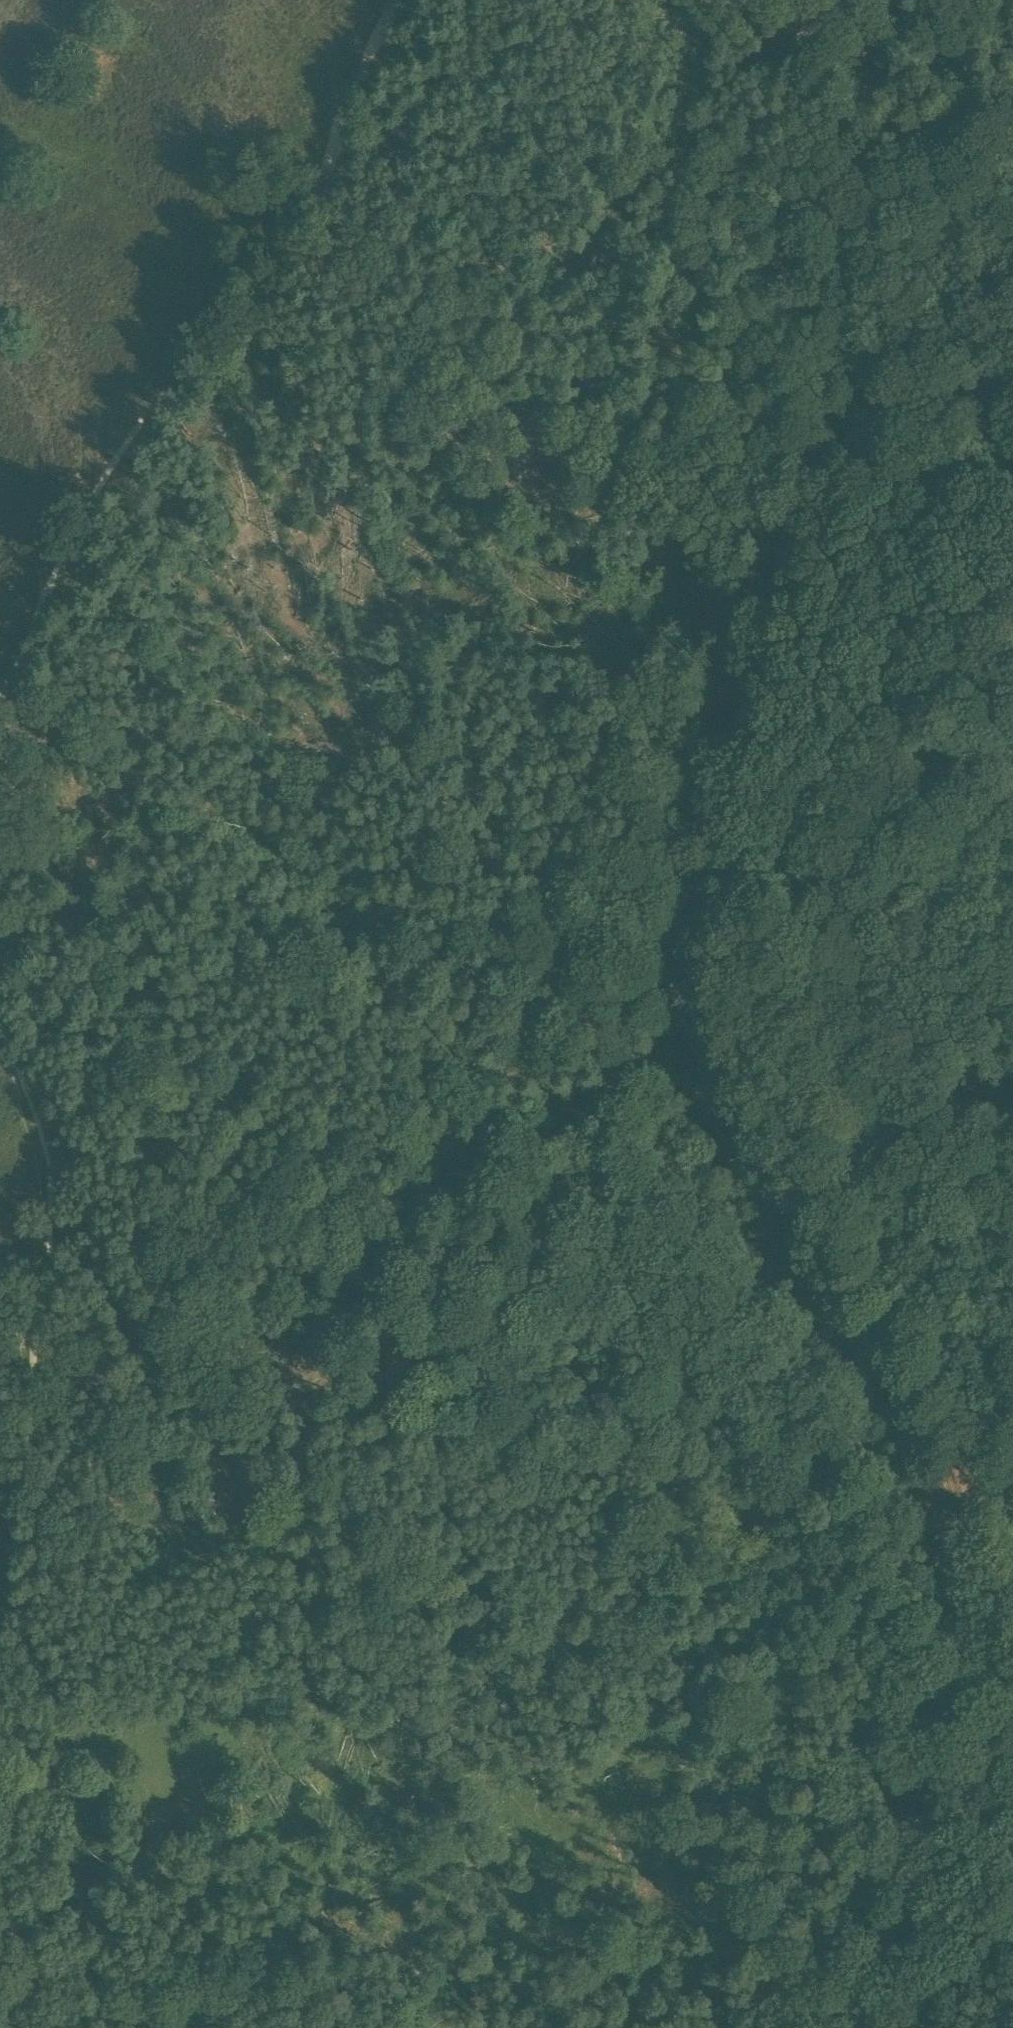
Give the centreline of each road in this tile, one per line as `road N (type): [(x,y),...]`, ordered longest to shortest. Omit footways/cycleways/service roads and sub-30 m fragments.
road 1 (track): [(792,2027),(885,1705),(904,1580),(904,1495),(873,1415),(729,1145),(692,1041),(673,892),(677,802),(740,532),(805,430),(826,349),(882,274),(884,256),(848,199),(843,172),(858,79),(849,0)]
road 2 (track): [(906,1529),(723,1329),(580,1274),(533,1267),(483,1278),(326,1381),(264,1396),(186,1384),(115,1314),(90,1309),(41,1320)]
road 3 (track): [(0,1573),(31,1433),(41,1320)]

